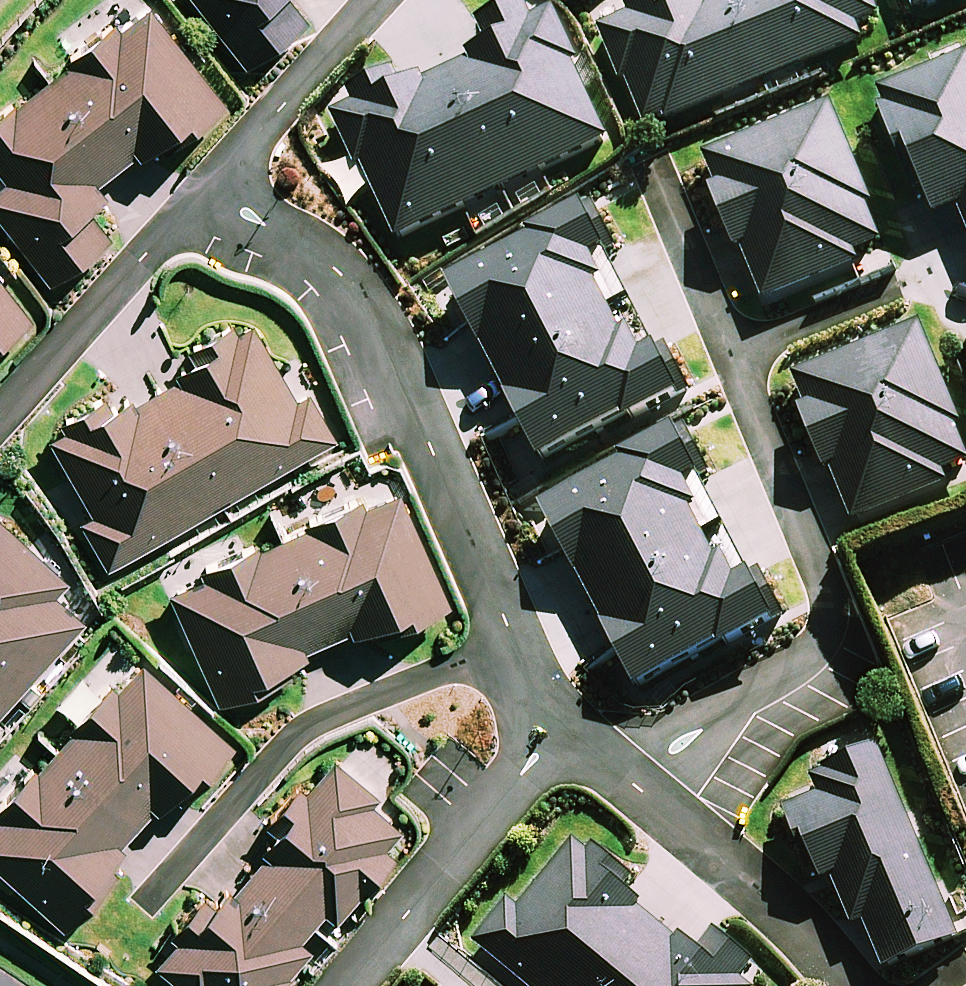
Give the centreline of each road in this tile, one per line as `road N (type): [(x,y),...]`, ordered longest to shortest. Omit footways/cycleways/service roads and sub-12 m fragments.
road 1 (residential): [(510,649),(373,340),(340,285),(278,233),(203,203)]
road 2 (residential): [(663,813),(752,720),(808,680),(830,639),(828,595),(734,356)]
road 3 (residential): [(145,910),(311,723),(510,649)]
road 4 (residential): [(552,734),(344,985)]
road 5 (residential): [(0,422),(203,203)]
road 6 (residential): [(203,203),(386,0)]
road 7 (residential): [(846,985),(762,893),(663,813)]
road 8 (residential): [(734,356),(660,168)]
road 9 (residential): [(900,288),(734,356)]
road 10 (residential): [(663,813),(552,734)]

